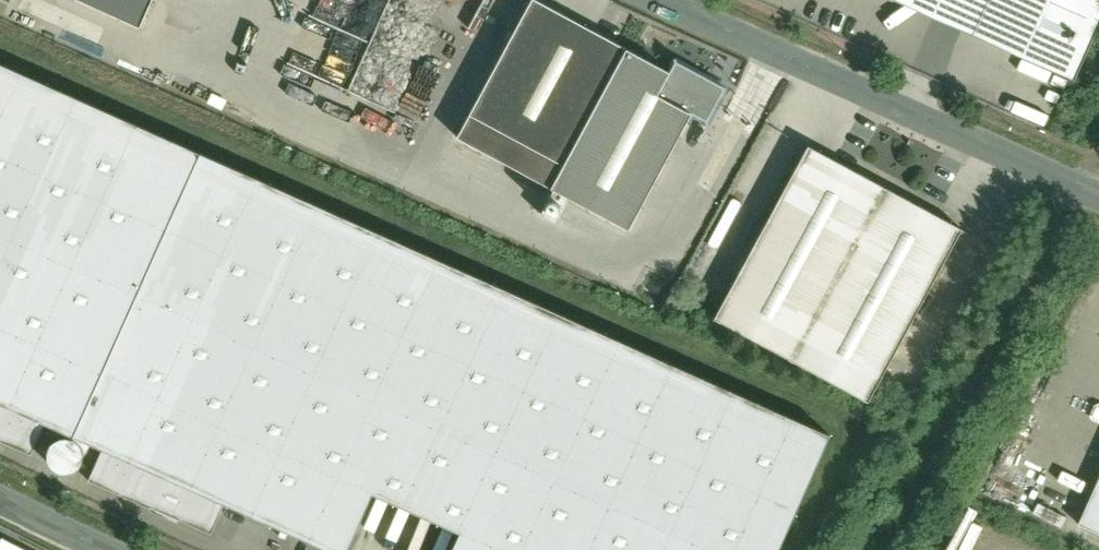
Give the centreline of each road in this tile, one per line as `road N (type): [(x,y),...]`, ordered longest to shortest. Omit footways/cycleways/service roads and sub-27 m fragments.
road 1 (residential): [(1098,196),(661,0)]

